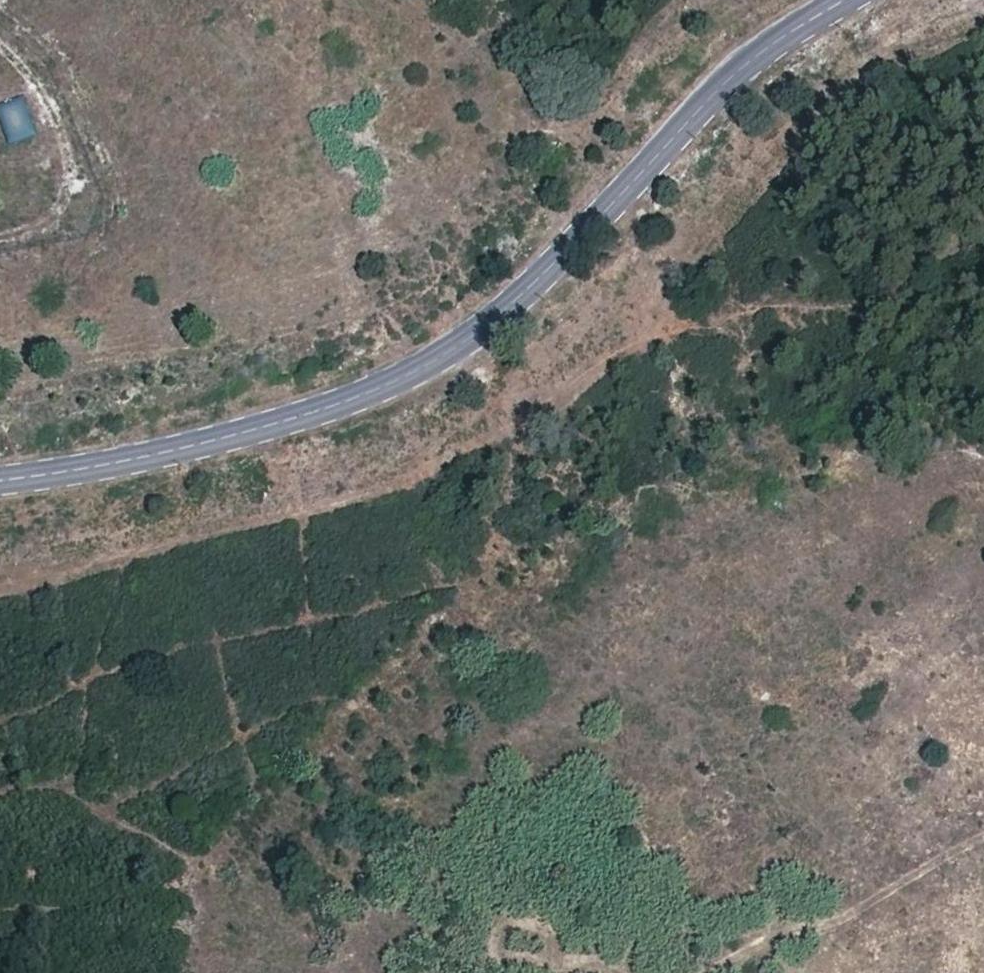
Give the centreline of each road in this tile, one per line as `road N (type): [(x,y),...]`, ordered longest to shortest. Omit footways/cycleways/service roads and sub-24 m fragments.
road 1 (tertiary): [(843,0),(763,46),(514,305),(448,355),(383,391),(110,464),(0,478)]

